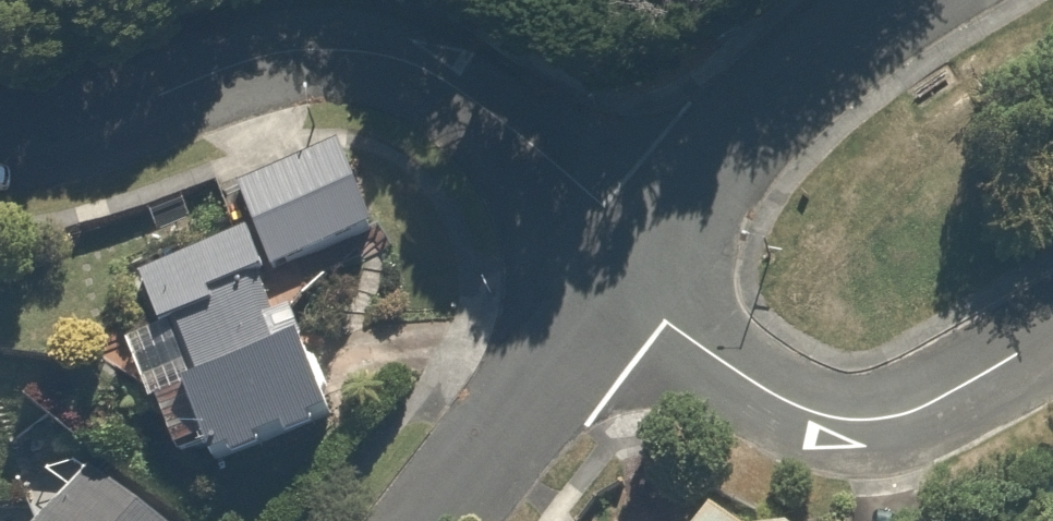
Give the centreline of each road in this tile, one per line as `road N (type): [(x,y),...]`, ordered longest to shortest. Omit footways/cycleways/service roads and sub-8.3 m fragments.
road 1 (residential): [(619,265),(521,138),(435,79),(358,64),(142,117),(0,142)]
road 2 (residential): [(619,265),(735,361),(797,399),(882,423),(936,412),(1052,349)]
road 3 (residential): [(916,0),(619,265)]
road 4 (residential): [(619,265),(421,520)]

